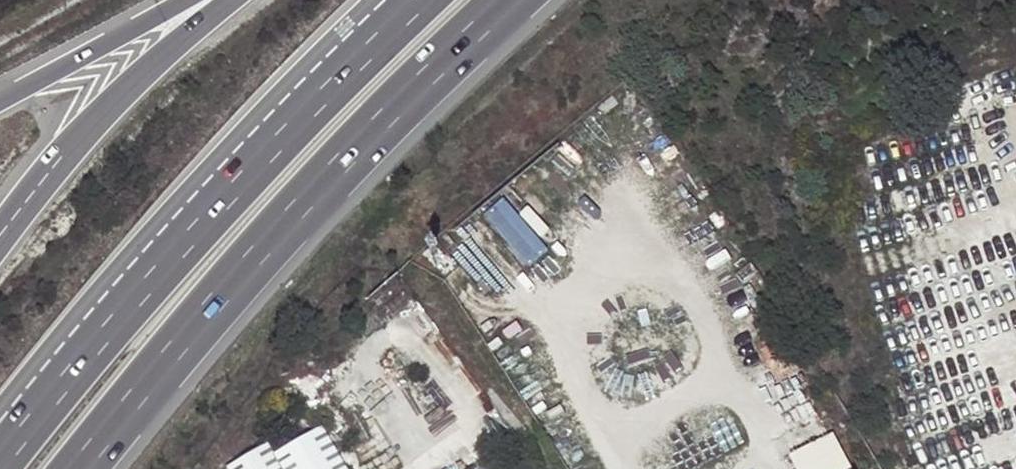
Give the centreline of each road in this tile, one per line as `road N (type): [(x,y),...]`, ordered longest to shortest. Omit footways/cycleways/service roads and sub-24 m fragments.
road 1 (motorway): [(78,468),(262,245),(507,0)]
road 2 (motorway): [(406,0),(154,264),(0,453)]
road 3 (motorway): [(230,0),(73,143),(0,234)]
road 4 (motorway): [(187,0),(0,102)]

